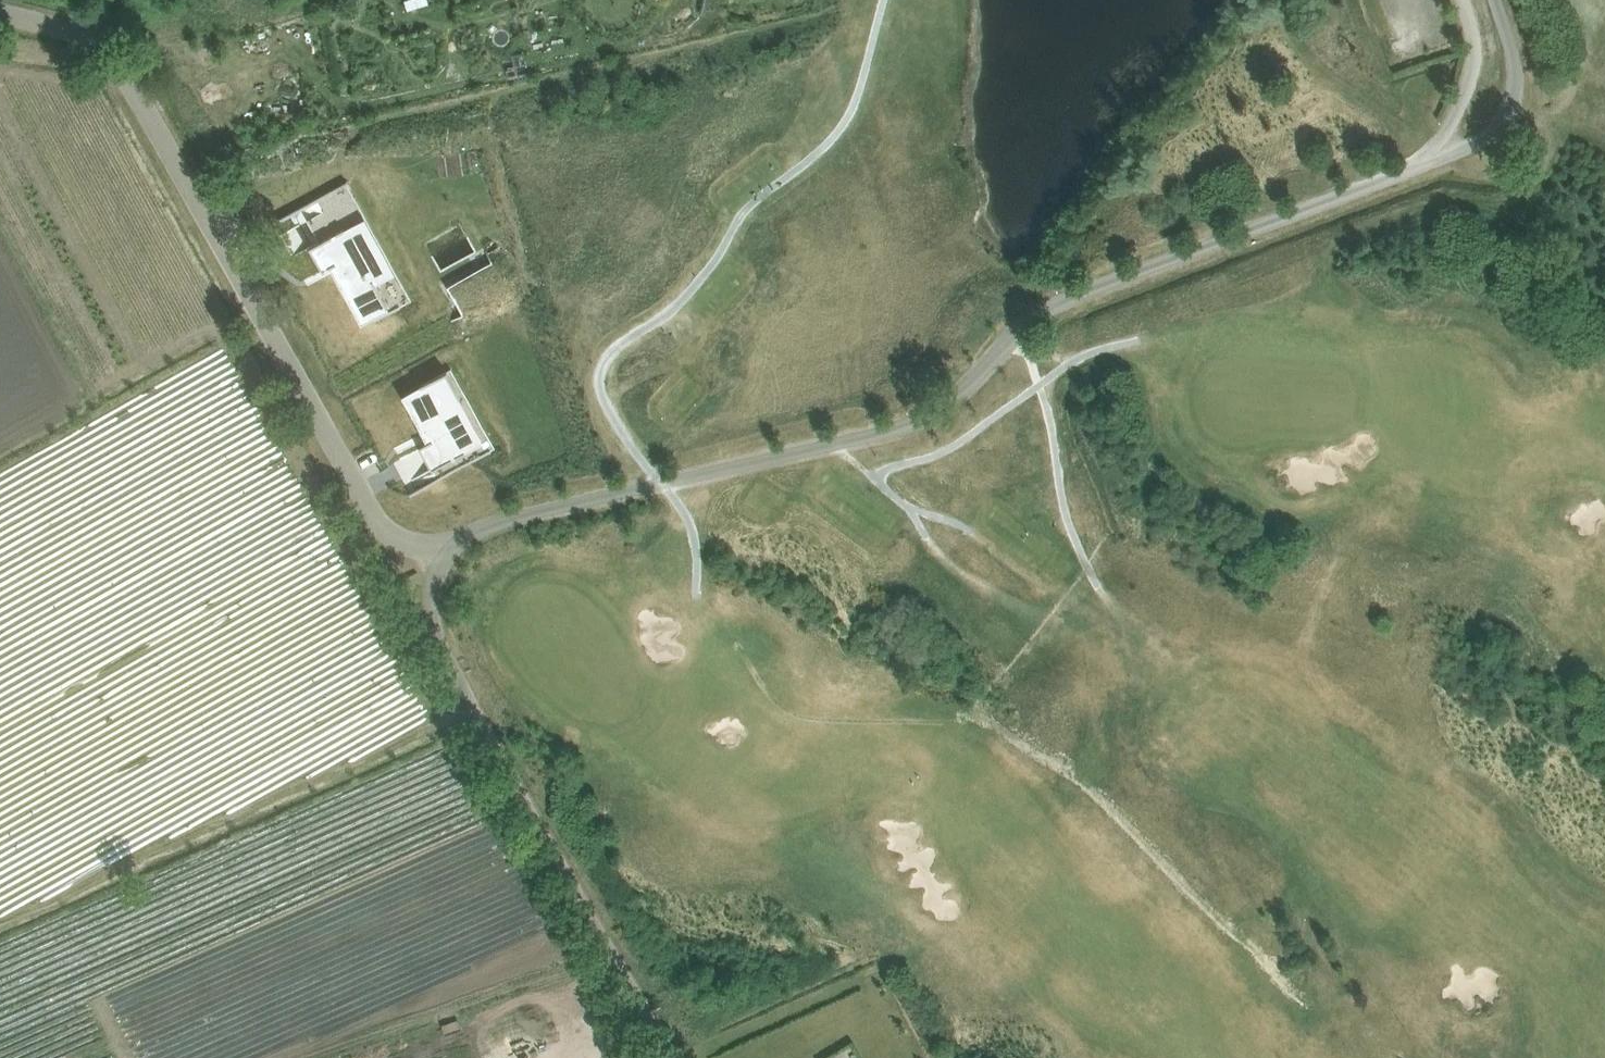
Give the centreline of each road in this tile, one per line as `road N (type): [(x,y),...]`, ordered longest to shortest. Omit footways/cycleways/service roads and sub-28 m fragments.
road 1 (unclassified): [(442,545),(504,521),(896,429),(950,402),(1027,324),(1063,300),(1483,140),(1514,90),(1495,0)]
road 2 (unclassified): [(0,13),(53,24),(110,56),(362,495),(384,526),(410,543),(442,545)]
road 3 (unclassified): [(673,1057),(444,647),(433,590),(442,545)]

